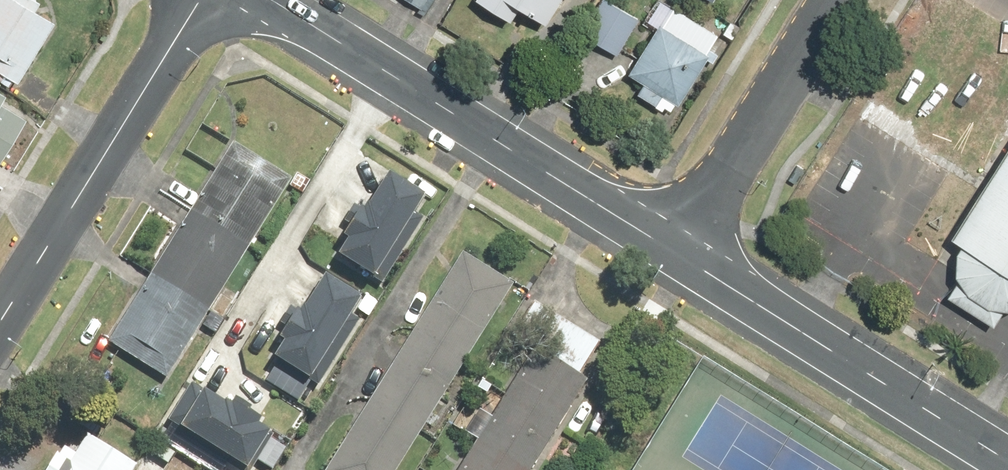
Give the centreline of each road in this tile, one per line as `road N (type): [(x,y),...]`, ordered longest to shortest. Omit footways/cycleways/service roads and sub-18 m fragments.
road 1 (tertiary): [(691,245),(297,0)]
road 2 (residential): [(200,0),(0,326)]
road 3 (tertiary): [(1007,445),(691,245)]
road 4 (residential): [(839,0),(691,245)]

